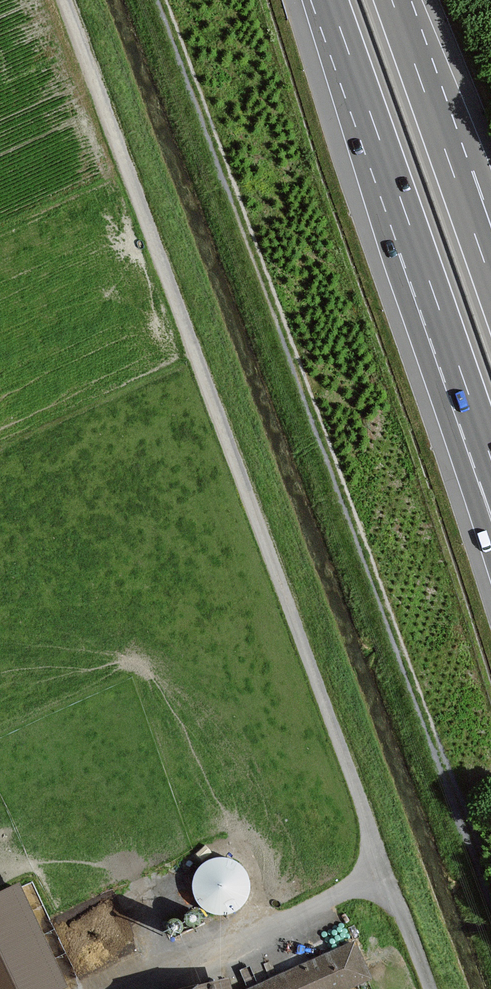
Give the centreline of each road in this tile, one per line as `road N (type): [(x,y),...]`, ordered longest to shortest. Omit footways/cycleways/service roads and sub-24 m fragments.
road 1 (unclassified): [(122,988),(336,895),(362,874),(371,844),(64,0)]
road 2 (track): [(469,829),(163,0)]
road 3 (motorway): [(329,0),(490,462)]
road 4 (motorway): [(490,282),(392,0)]

